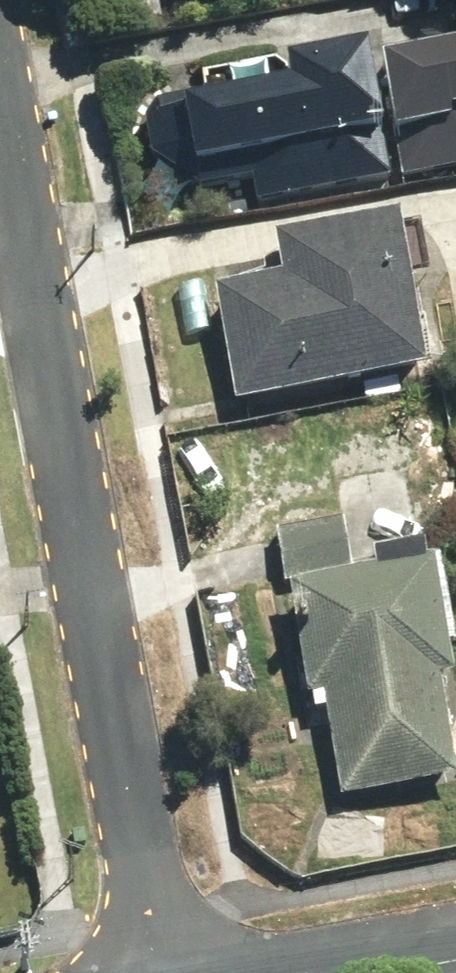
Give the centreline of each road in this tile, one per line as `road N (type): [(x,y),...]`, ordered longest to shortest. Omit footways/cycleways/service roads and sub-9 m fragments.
road 1 (residential): [(0,81),(159,972)]

